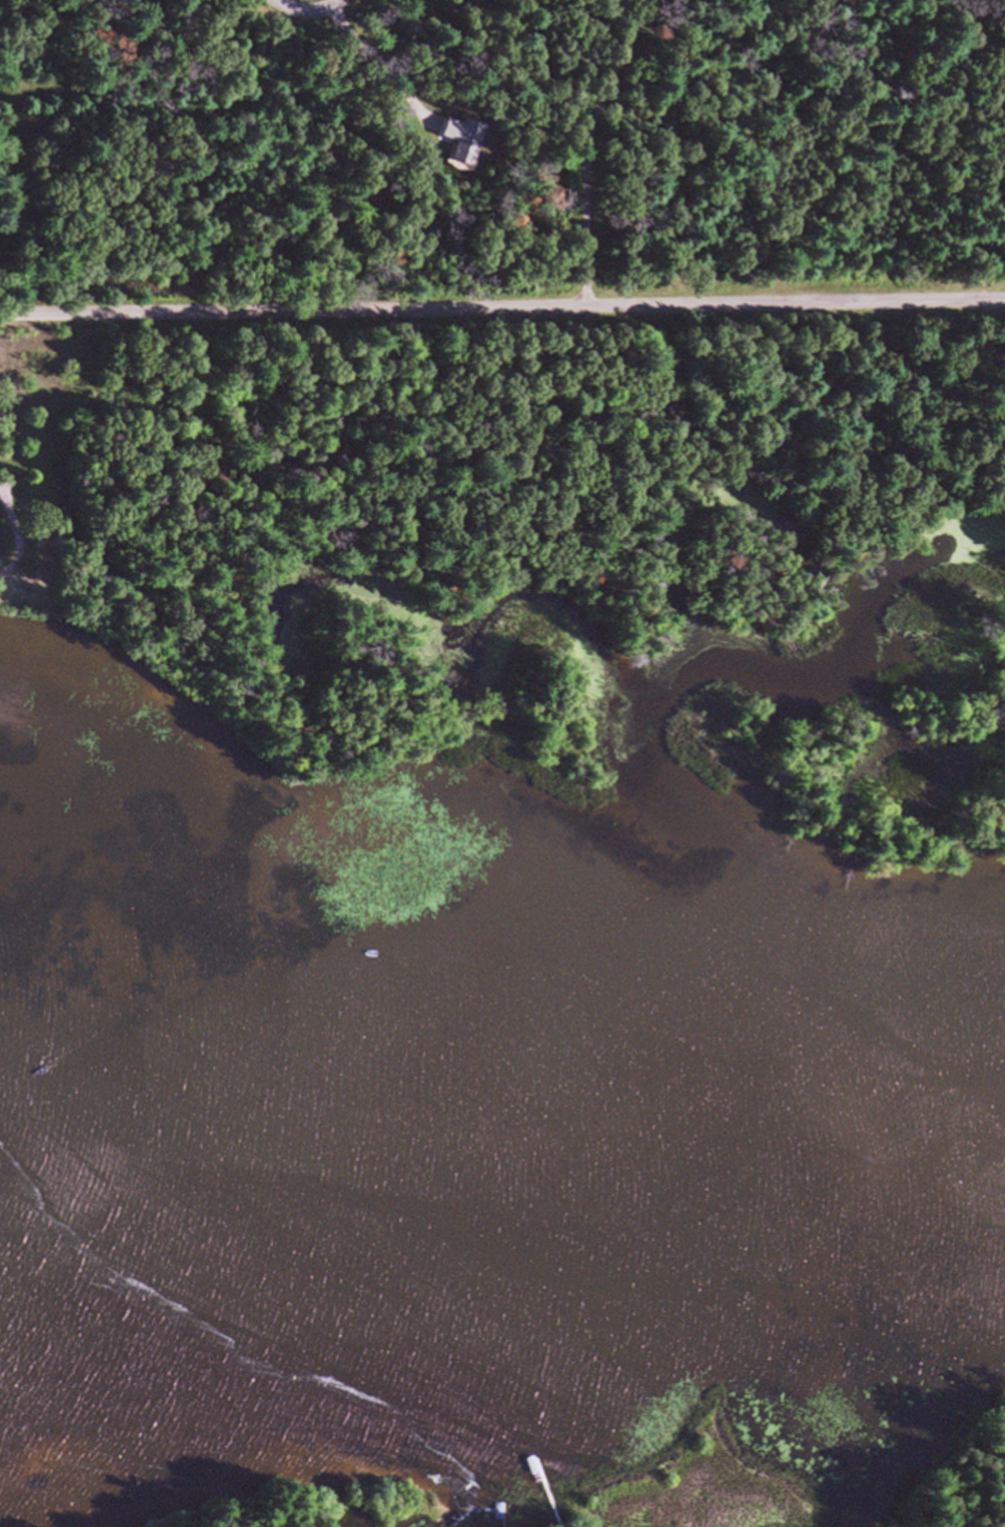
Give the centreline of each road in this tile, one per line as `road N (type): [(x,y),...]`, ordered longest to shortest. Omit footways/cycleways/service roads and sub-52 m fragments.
road 1 (residential): [(1004,300),(0,323)]

